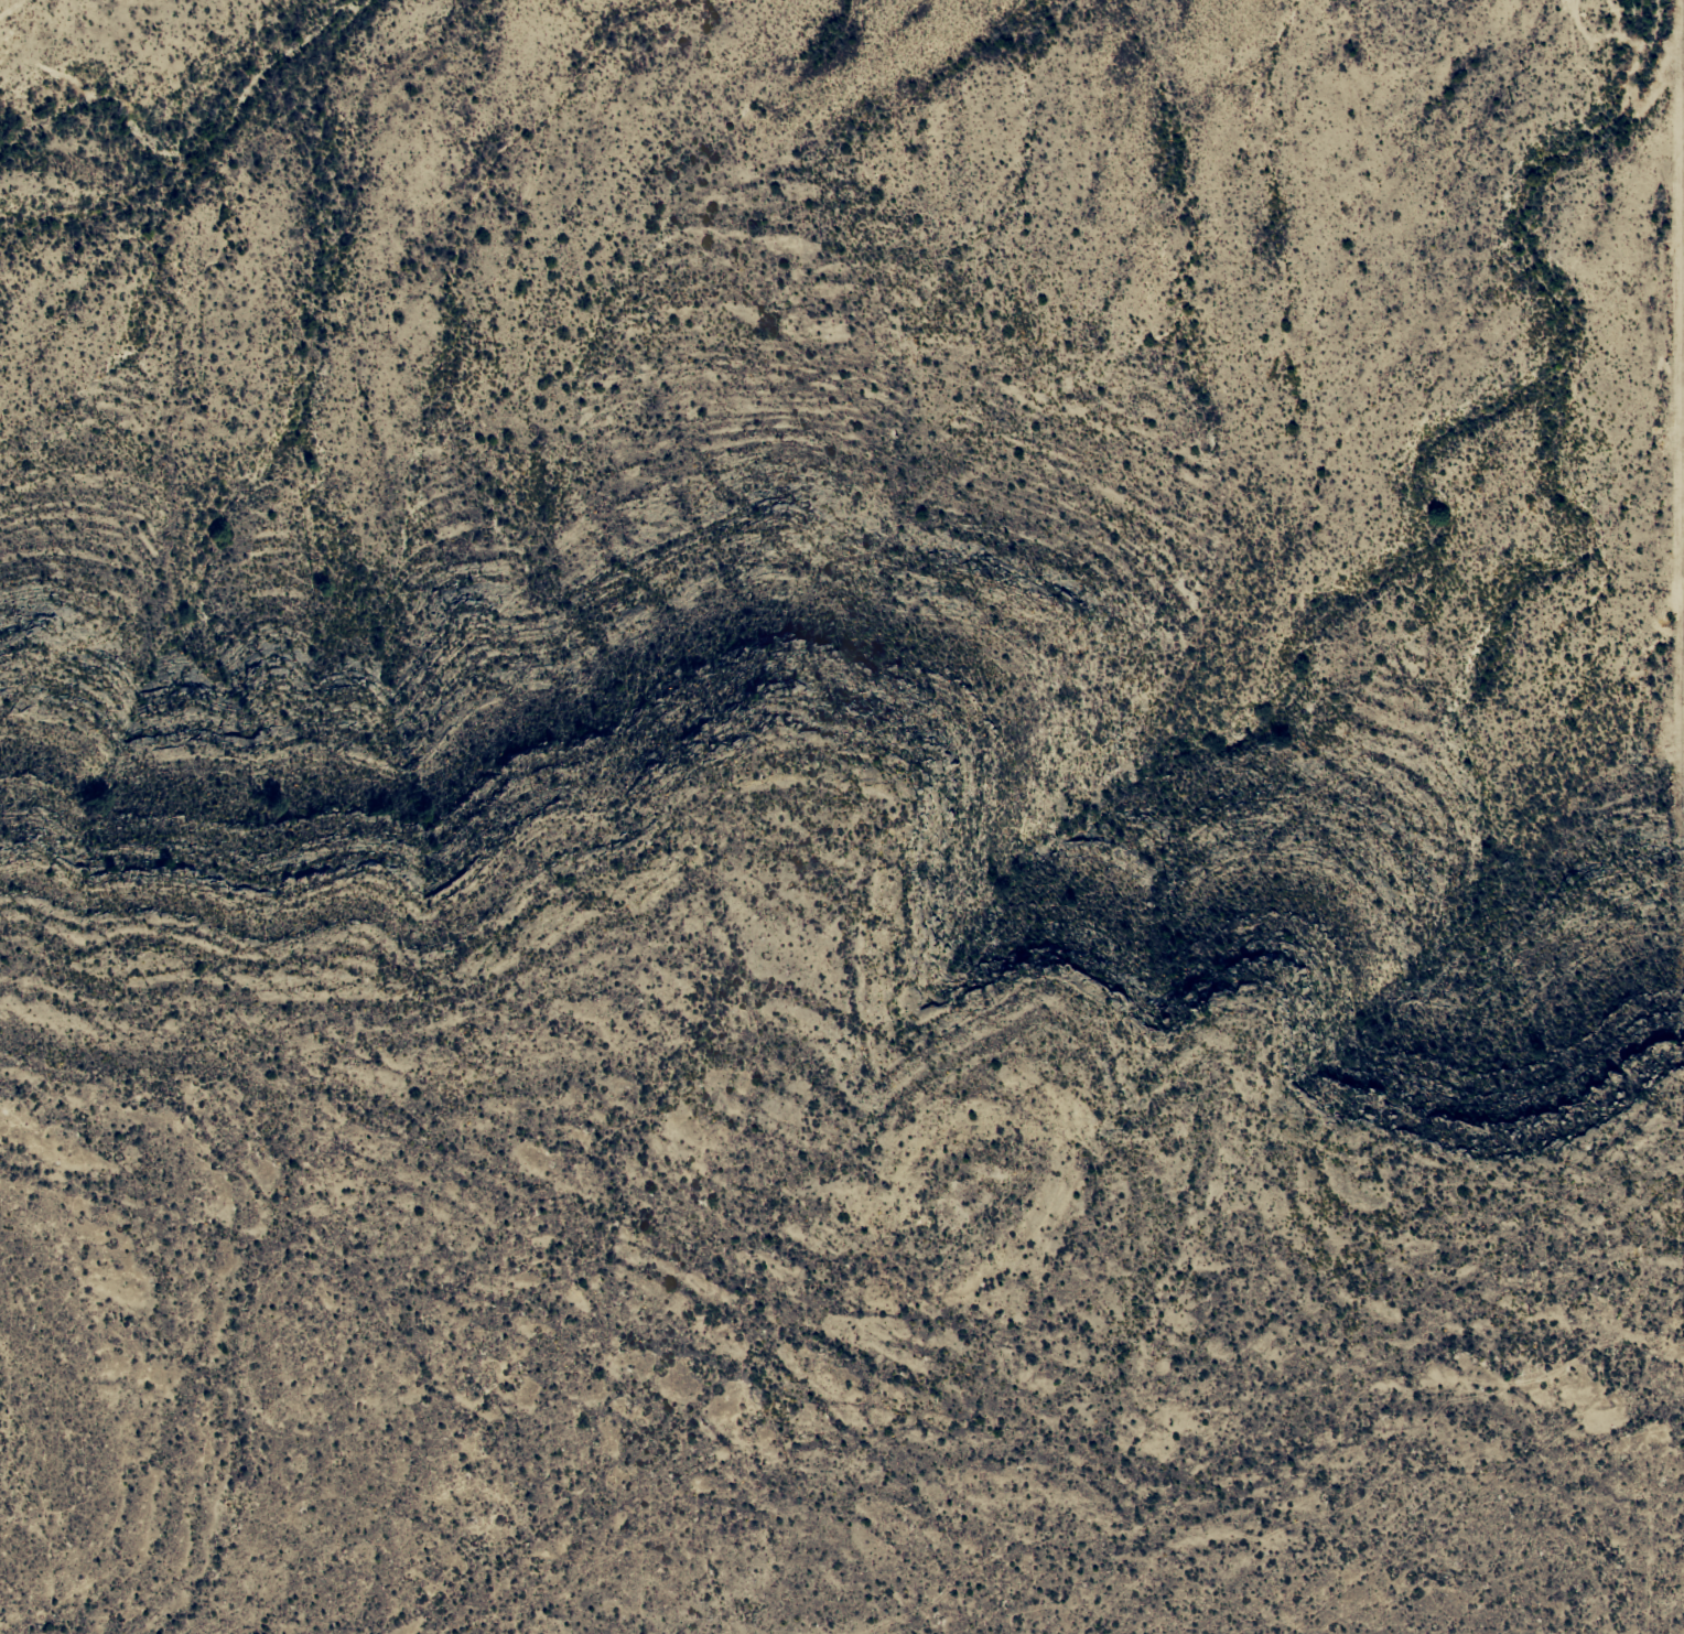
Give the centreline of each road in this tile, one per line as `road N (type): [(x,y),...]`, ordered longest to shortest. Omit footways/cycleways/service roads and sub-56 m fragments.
road 1 (track): [(1163,1633),(1334,1482),(1454,1406),(1541,1400),(1652,1368),(1683,1330)]

